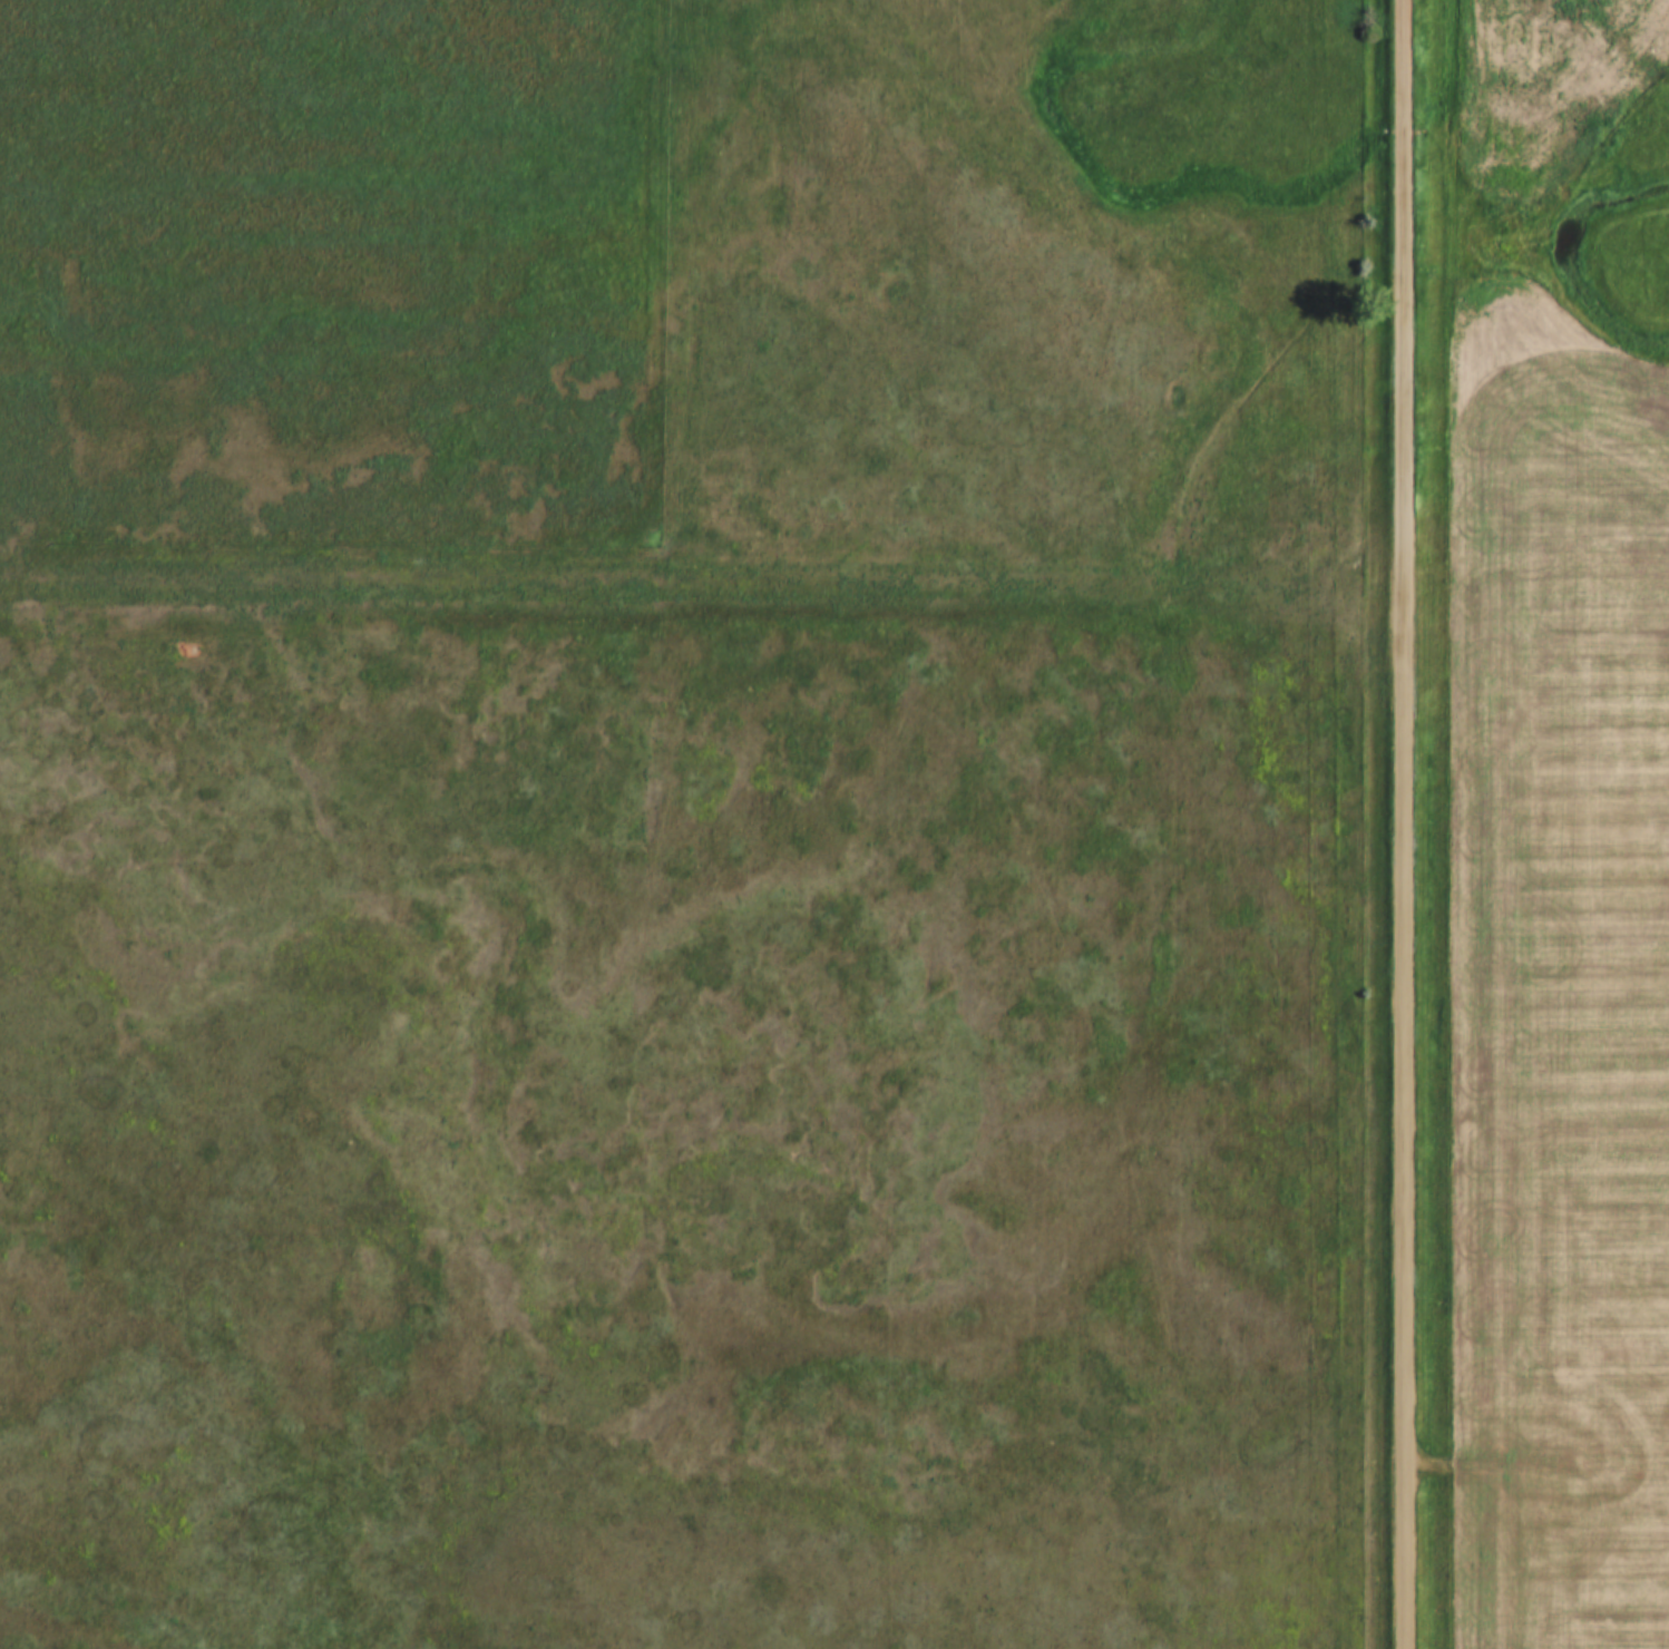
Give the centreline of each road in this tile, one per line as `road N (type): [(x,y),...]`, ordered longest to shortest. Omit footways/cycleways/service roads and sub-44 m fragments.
road 1 (residential): [(1407,1648),(1406,0)]

